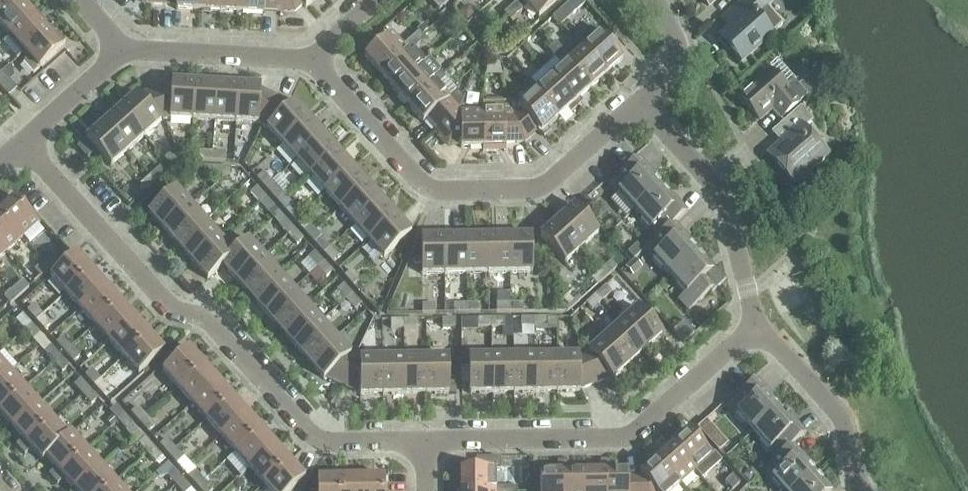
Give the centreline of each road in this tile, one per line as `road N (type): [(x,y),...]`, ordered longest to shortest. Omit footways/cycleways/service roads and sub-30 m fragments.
road 1 (residential): [(427,442),(314,439),(212,326),(172,310),(23,146)]
road 2 (residential): [(639,106),(549,185),(442,193),(424,188),(311,62)]
road 3 (residential): [(755,326),(638,433),(621,440),(427,442)]
road 4 (residential): [(755,326),(724,203),(639,106)]
road 5 (residential): [(862,490),(841,419),(755,326)]
road 6 (residential): [(311,62),(125,52)]
road 7 (residential): [(125,52),(23,146)]
road 8 (residential): [(639,106),(679,63),(653,0)]

